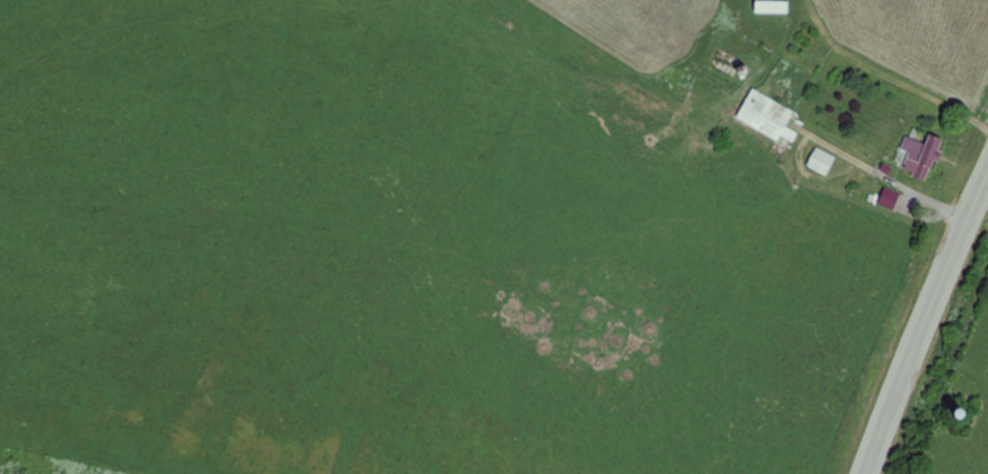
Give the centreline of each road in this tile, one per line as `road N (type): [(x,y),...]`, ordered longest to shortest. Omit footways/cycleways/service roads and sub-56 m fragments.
road 1 (primary): [(864,473),(987,174)]

